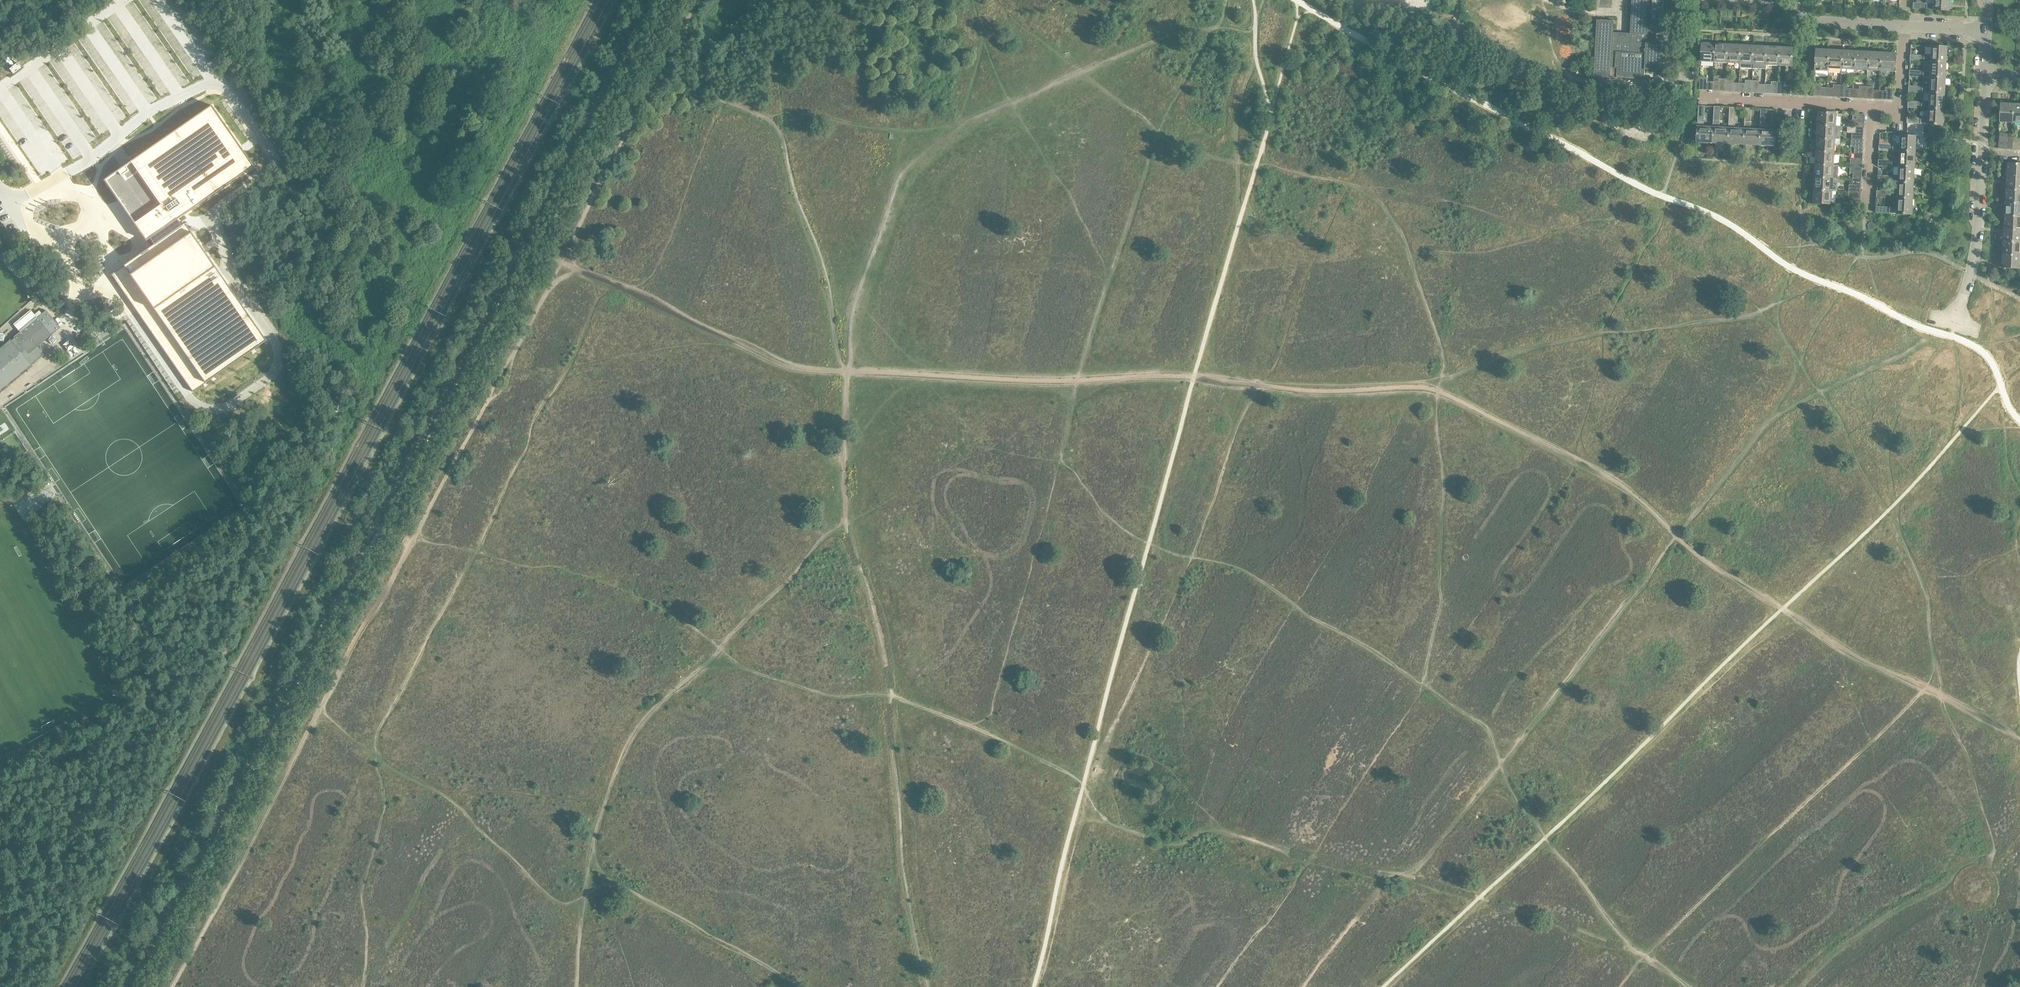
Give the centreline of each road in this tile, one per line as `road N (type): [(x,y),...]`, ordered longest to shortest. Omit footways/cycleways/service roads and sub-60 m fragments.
road 1 (track): [(559,262),(173,986)]
road 2 (track): [(695,0),(559,262)]
road 3 (unclassified): [(1971,268),(1986,76)]
road 4 (residential): [(1875,108),(1692,97)]
road 5 (residential): [(1907,28),(1814,22),(1796,0)]

